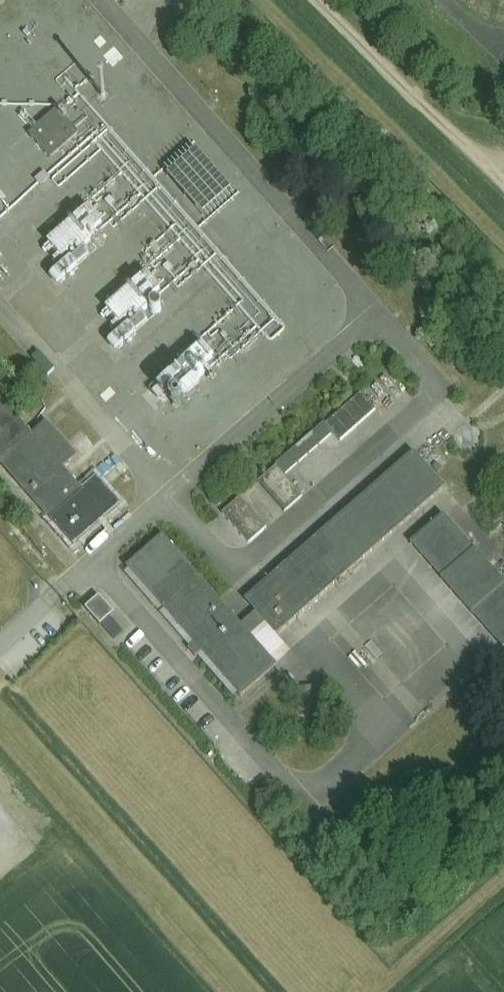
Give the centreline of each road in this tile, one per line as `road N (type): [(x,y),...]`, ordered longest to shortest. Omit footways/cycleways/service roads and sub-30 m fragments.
road 1 (track): [(503,183),(319,0)]

